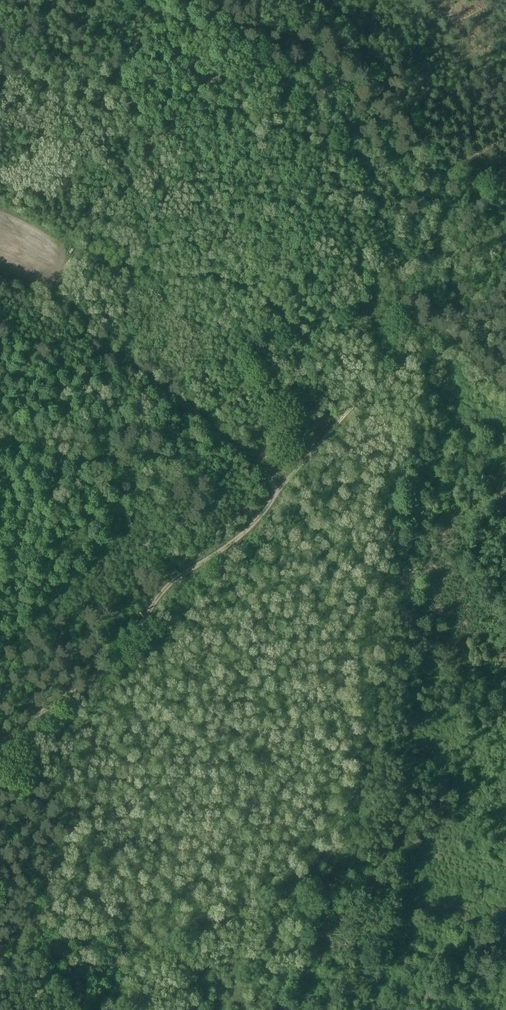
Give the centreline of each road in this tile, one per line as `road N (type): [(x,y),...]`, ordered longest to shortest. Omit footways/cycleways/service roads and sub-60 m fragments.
road 1 (track): [(505,265),(354,404),(246,531),(174,579)]
road 2 (track): [(0,284),(61,307),(112,363),(147,381),(282,491)]
road 3 (track): [(0,744),(108,664),(174,579)]

